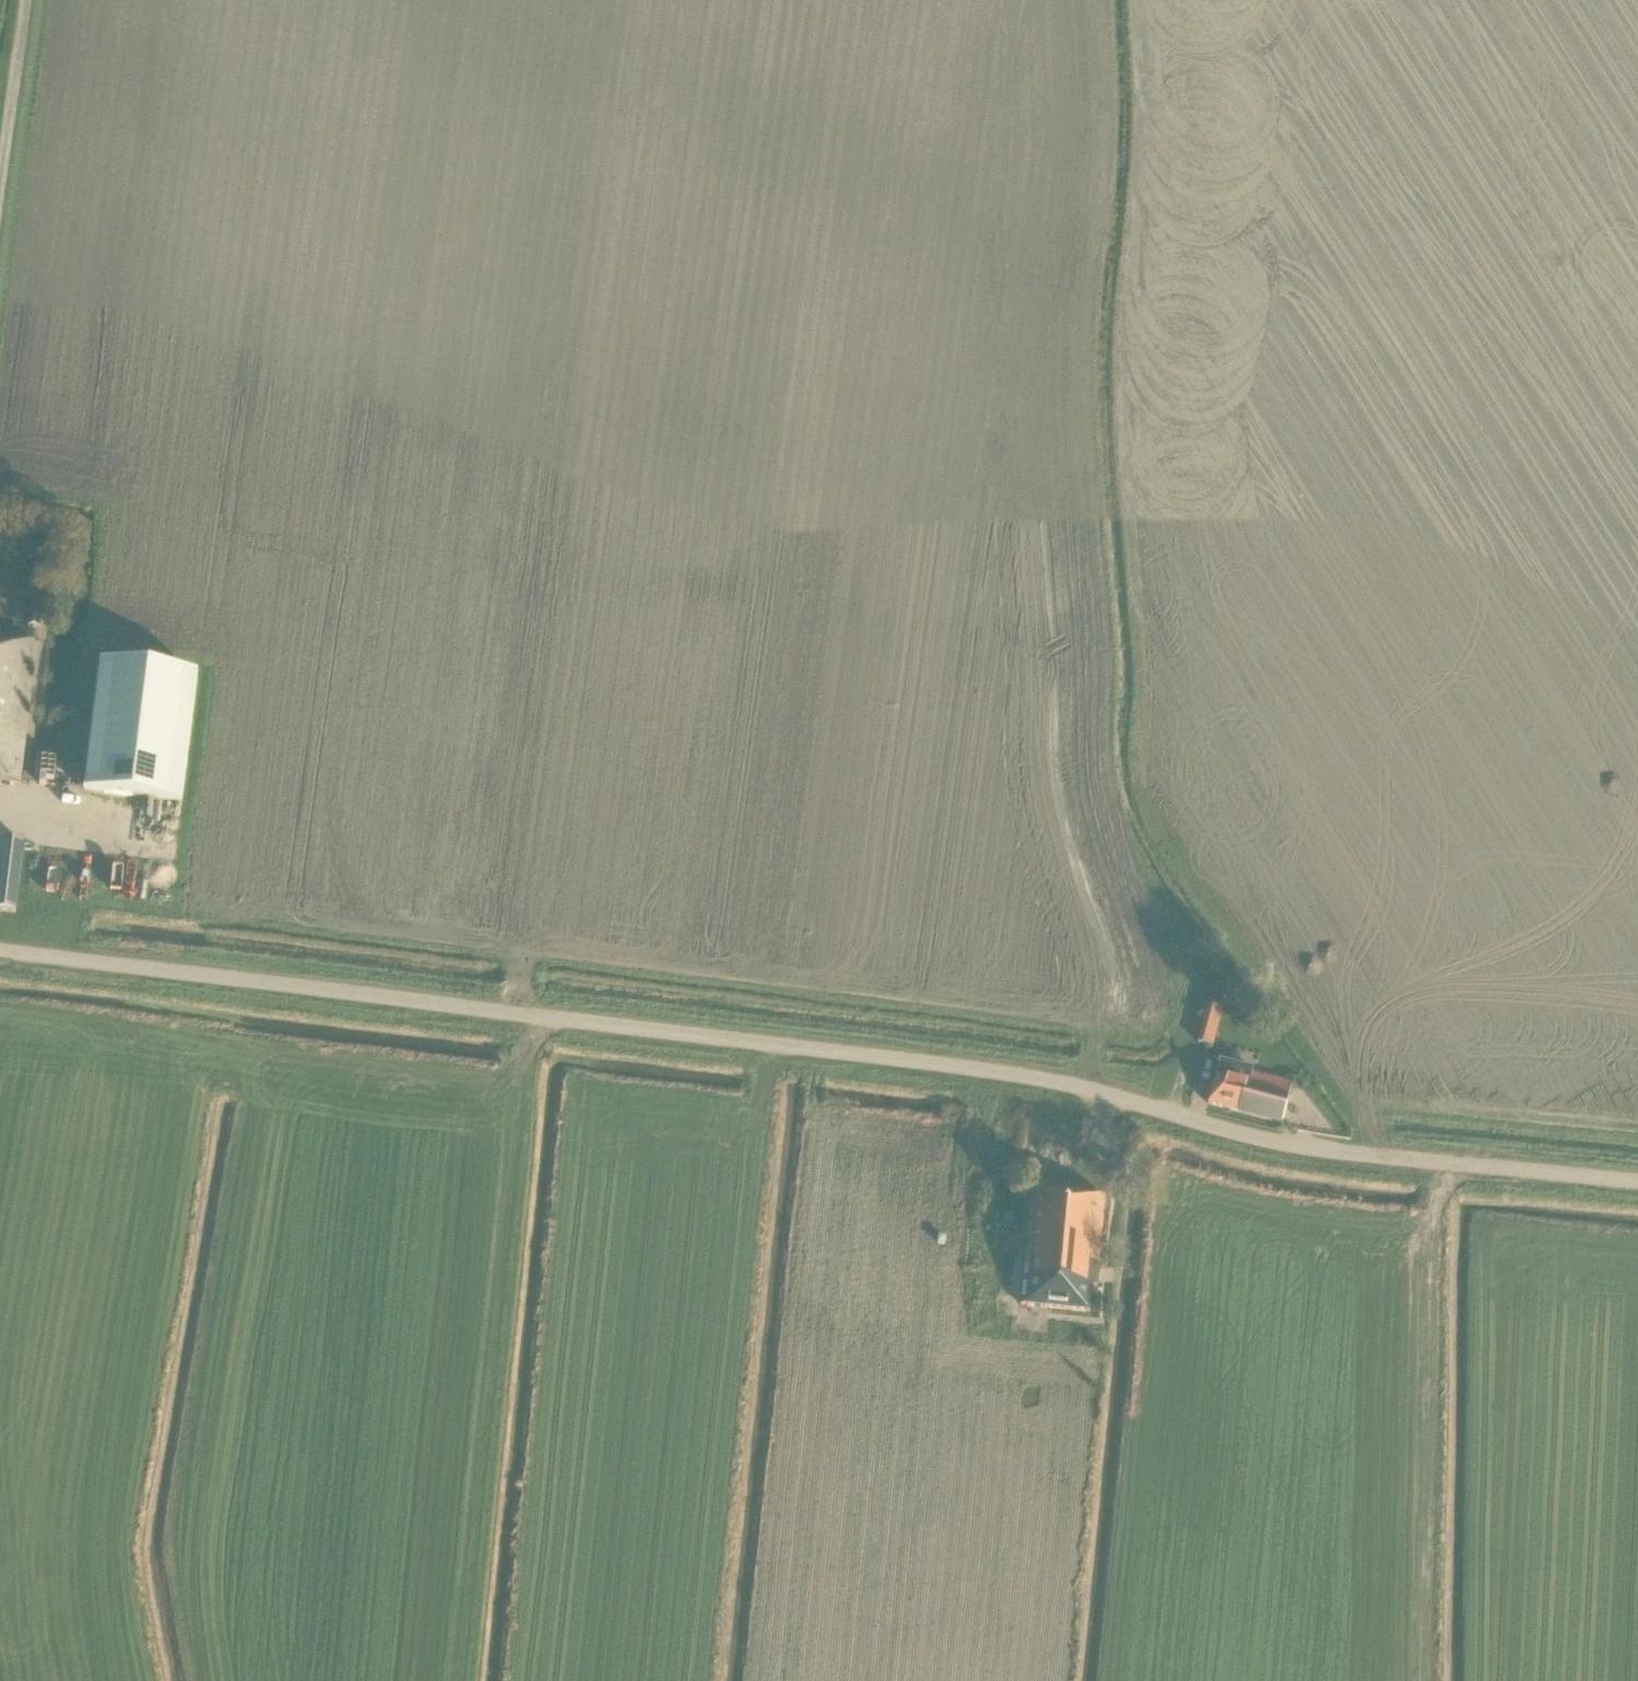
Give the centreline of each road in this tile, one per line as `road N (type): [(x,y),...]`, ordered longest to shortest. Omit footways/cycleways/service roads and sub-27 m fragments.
road 1 (unclassified): [(1637,1183),(1279,1145),(1001,1074),(0,952)]

